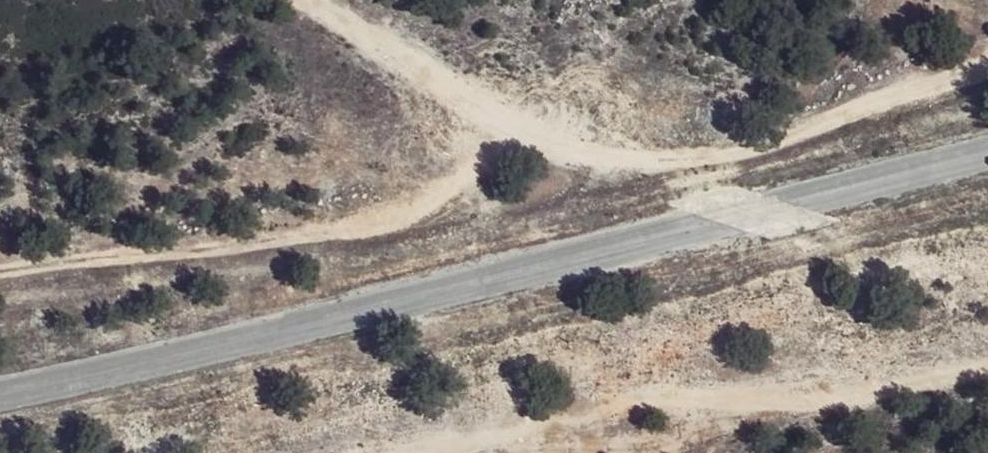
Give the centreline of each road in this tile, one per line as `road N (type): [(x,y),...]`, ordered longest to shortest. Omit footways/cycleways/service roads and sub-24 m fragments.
road 1 (unclassified): [(0,387),(987,155)]
road 2 (track): [(315,0),(459,98),(611,160),(715,165),(987,62)]
road 3 (track): [(457,452),(987,352)]

